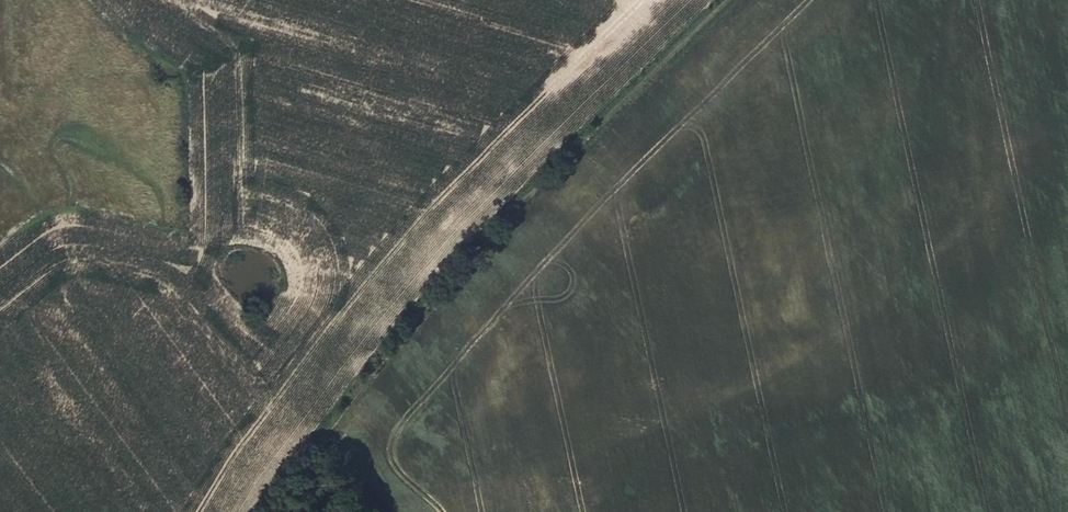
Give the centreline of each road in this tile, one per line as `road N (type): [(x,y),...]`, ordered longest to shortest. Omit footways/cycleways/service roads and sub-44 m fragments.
road 1 (track): [(724,0),(491,218),(315,429),(264,511)]

